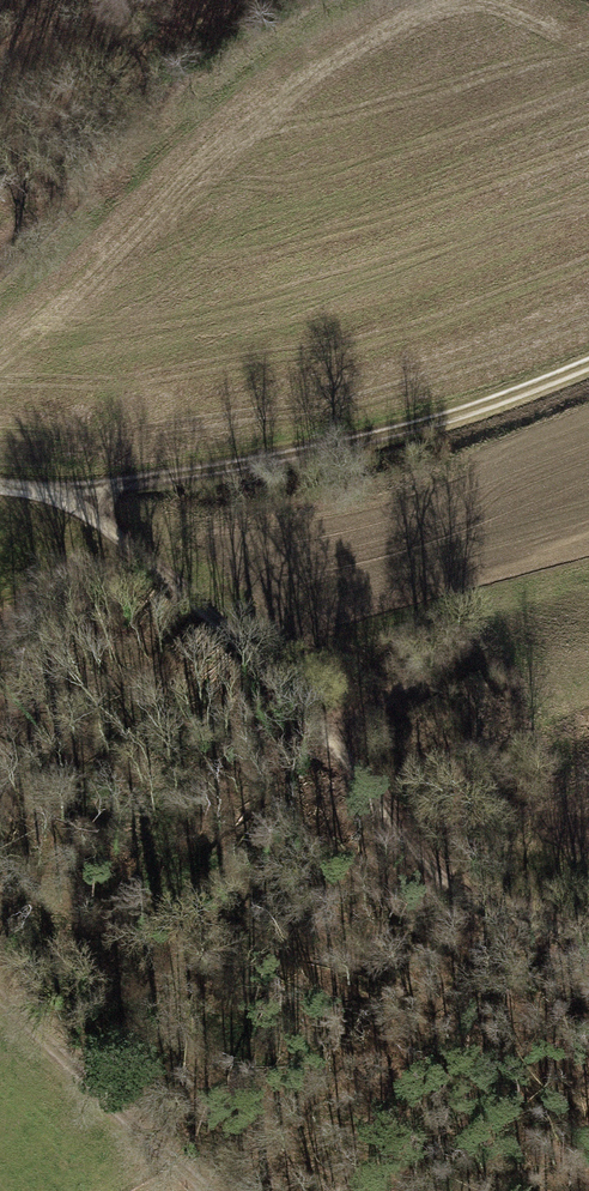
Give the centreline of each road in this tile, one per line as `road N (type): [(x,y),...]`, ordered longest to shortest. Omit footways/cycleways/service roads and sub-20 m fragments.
road 1 (track): [(588,941),(494,915),(421,859),(364,778),(227,636),(71,496)]
road 2 (track): [(0,486),(71,496),(317,448),(531,392),(588,368)]
road 3 (track): [(0,1003),(182,1190)]

